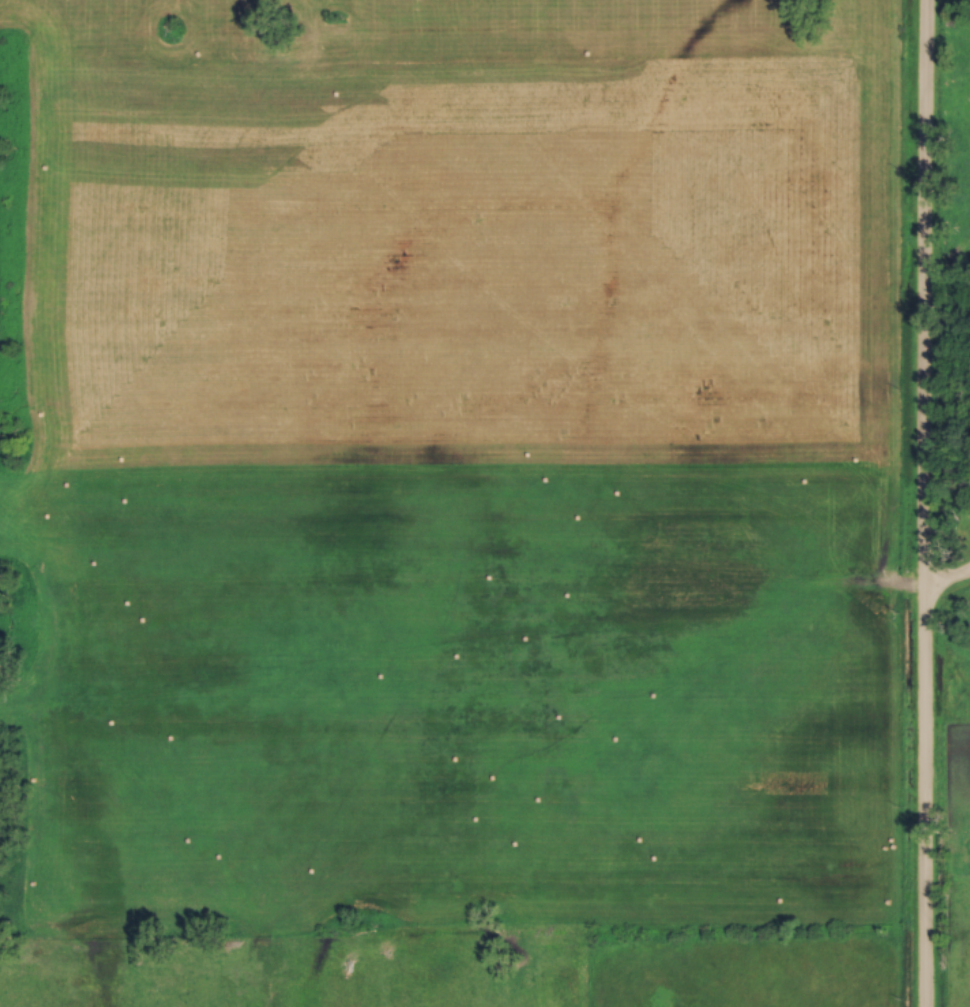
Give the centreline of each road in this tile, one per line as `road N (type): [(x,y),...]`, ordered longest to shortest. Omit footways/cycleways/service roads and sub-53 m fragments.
road 1 (residential): [(926,0),(924,1006)]

